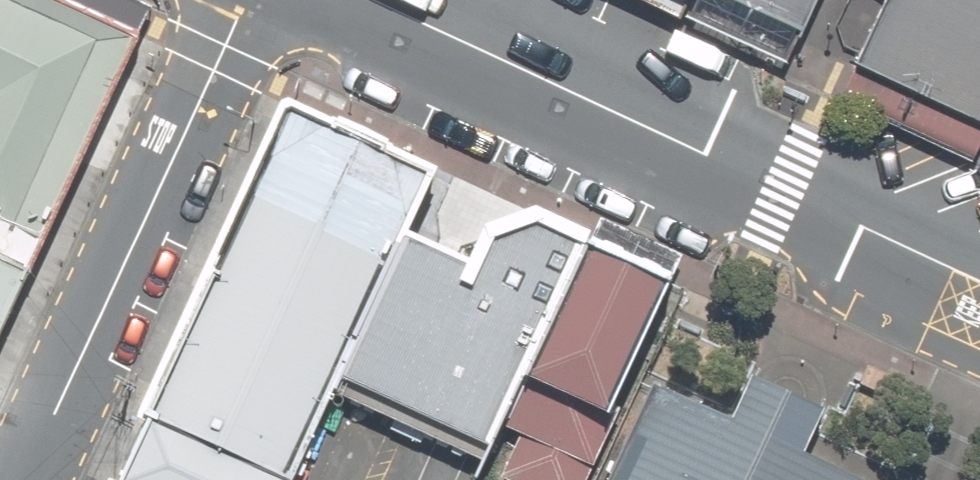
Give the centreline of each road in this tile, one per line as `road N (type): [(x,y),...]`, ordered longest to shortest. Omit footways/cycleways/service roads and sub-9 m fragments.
road 1 (secondary): [(367,0),(979,283)]
road 2 (residential): [(21,479),(246,0)]

